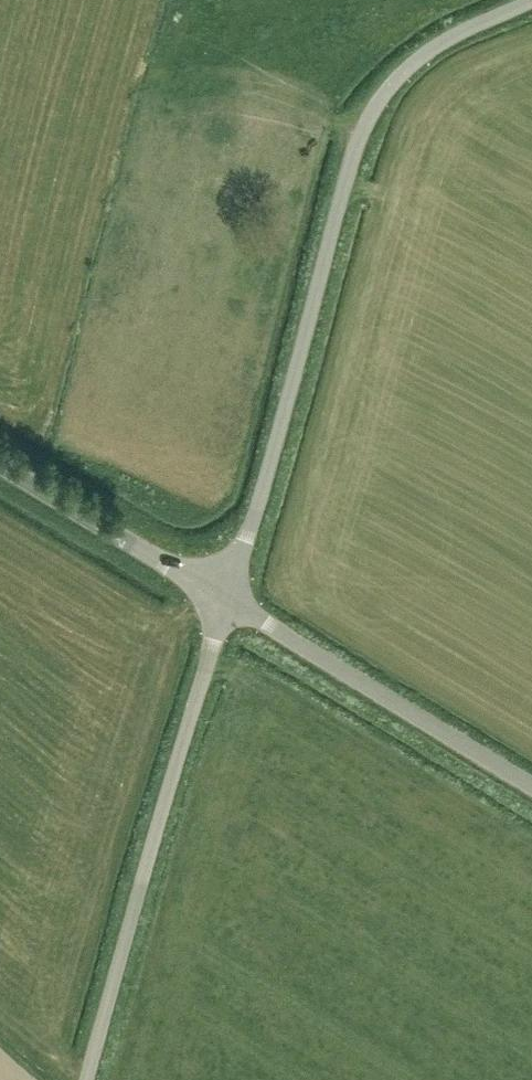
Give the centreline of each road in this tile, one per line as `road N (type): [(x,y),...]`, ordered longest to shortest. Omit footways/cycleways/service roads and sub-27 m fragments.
road 1 (unclassified): [(228,603),(350,159),(377,105),(435,48),(531,1)]
road 2 (unclassified): [(88,1079),(228,603)]
road 3 (unclassified): [(531,785),(228,603)]
road 4 (unclassified): [(0,465),(228,603)]

